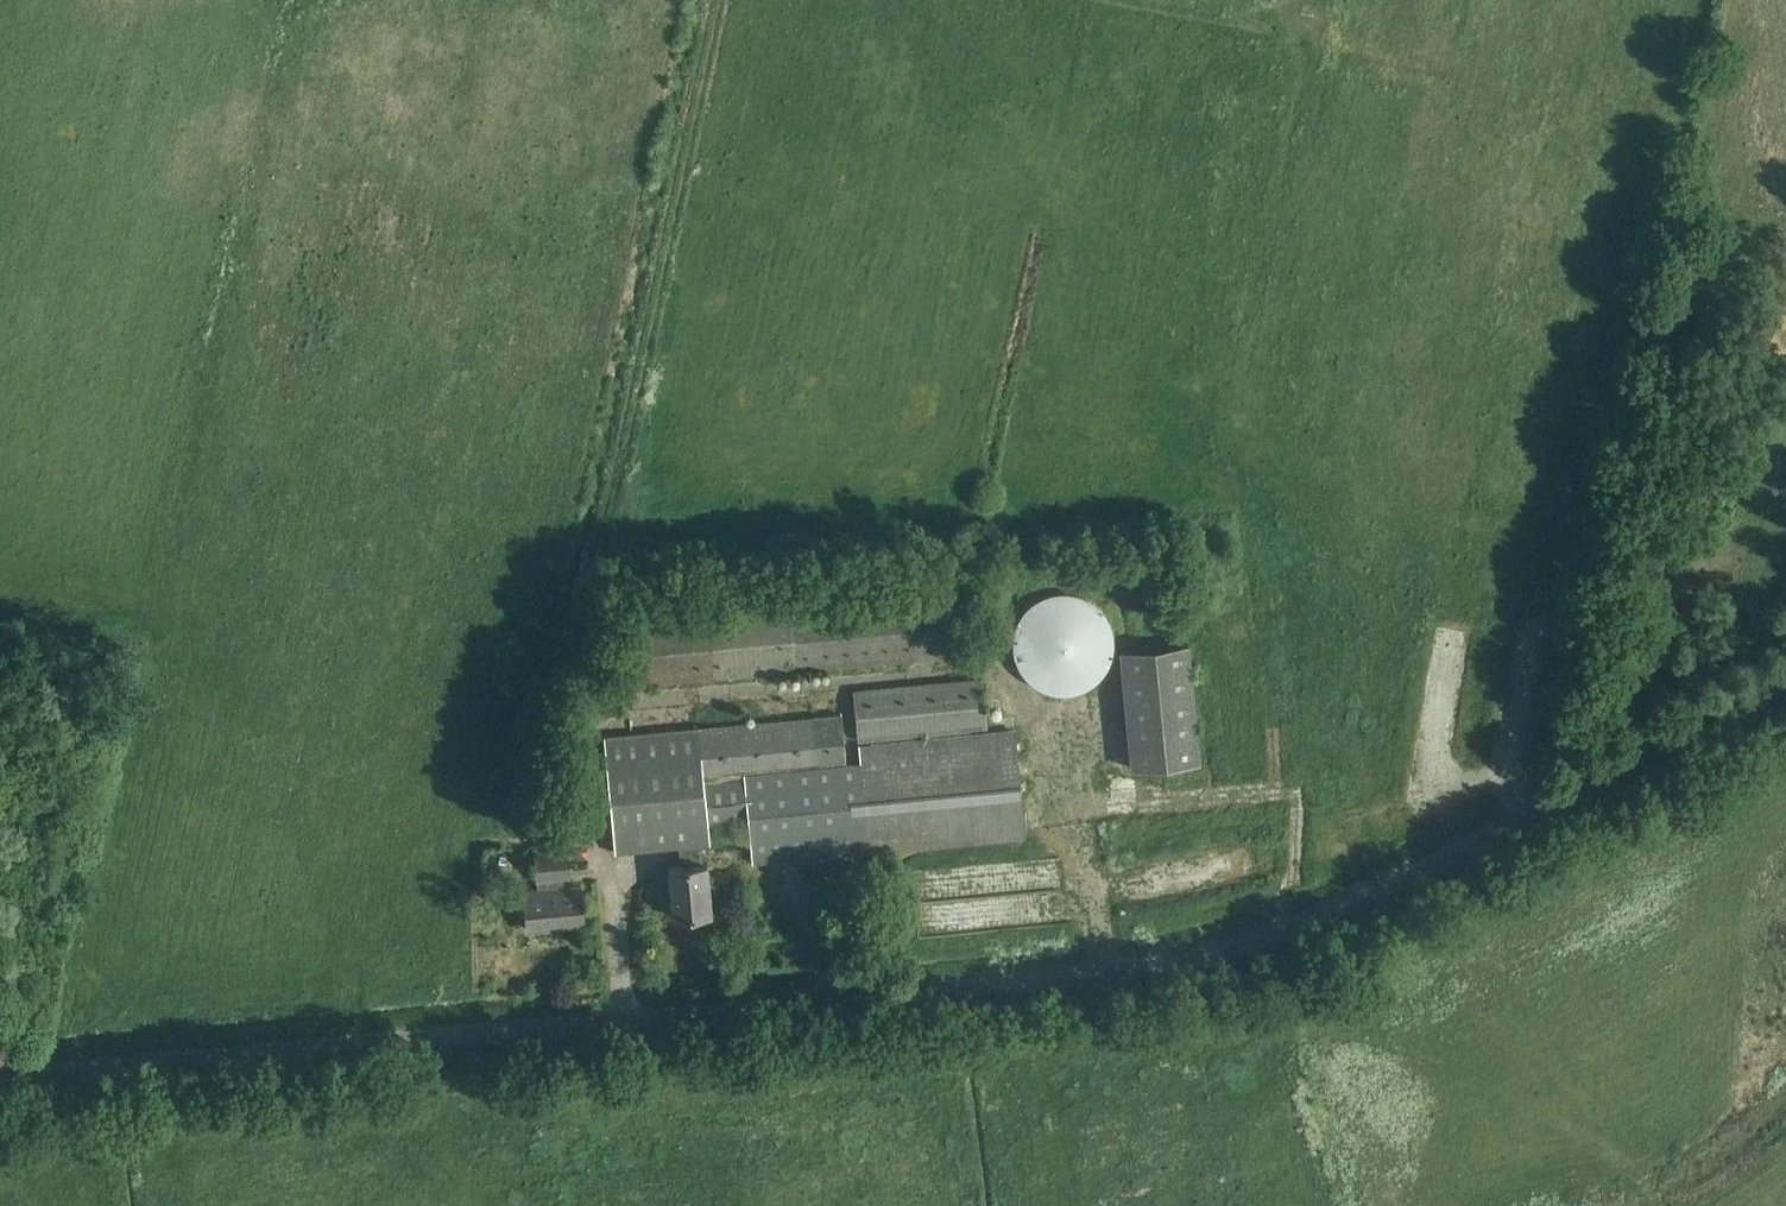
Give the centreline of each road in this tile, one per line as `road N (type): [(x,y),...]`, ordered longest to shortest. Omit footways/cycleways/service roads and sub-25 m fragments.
road 1 (unclassified): [(0,1079),(1157,967),(1357,902),(1785,680)]

